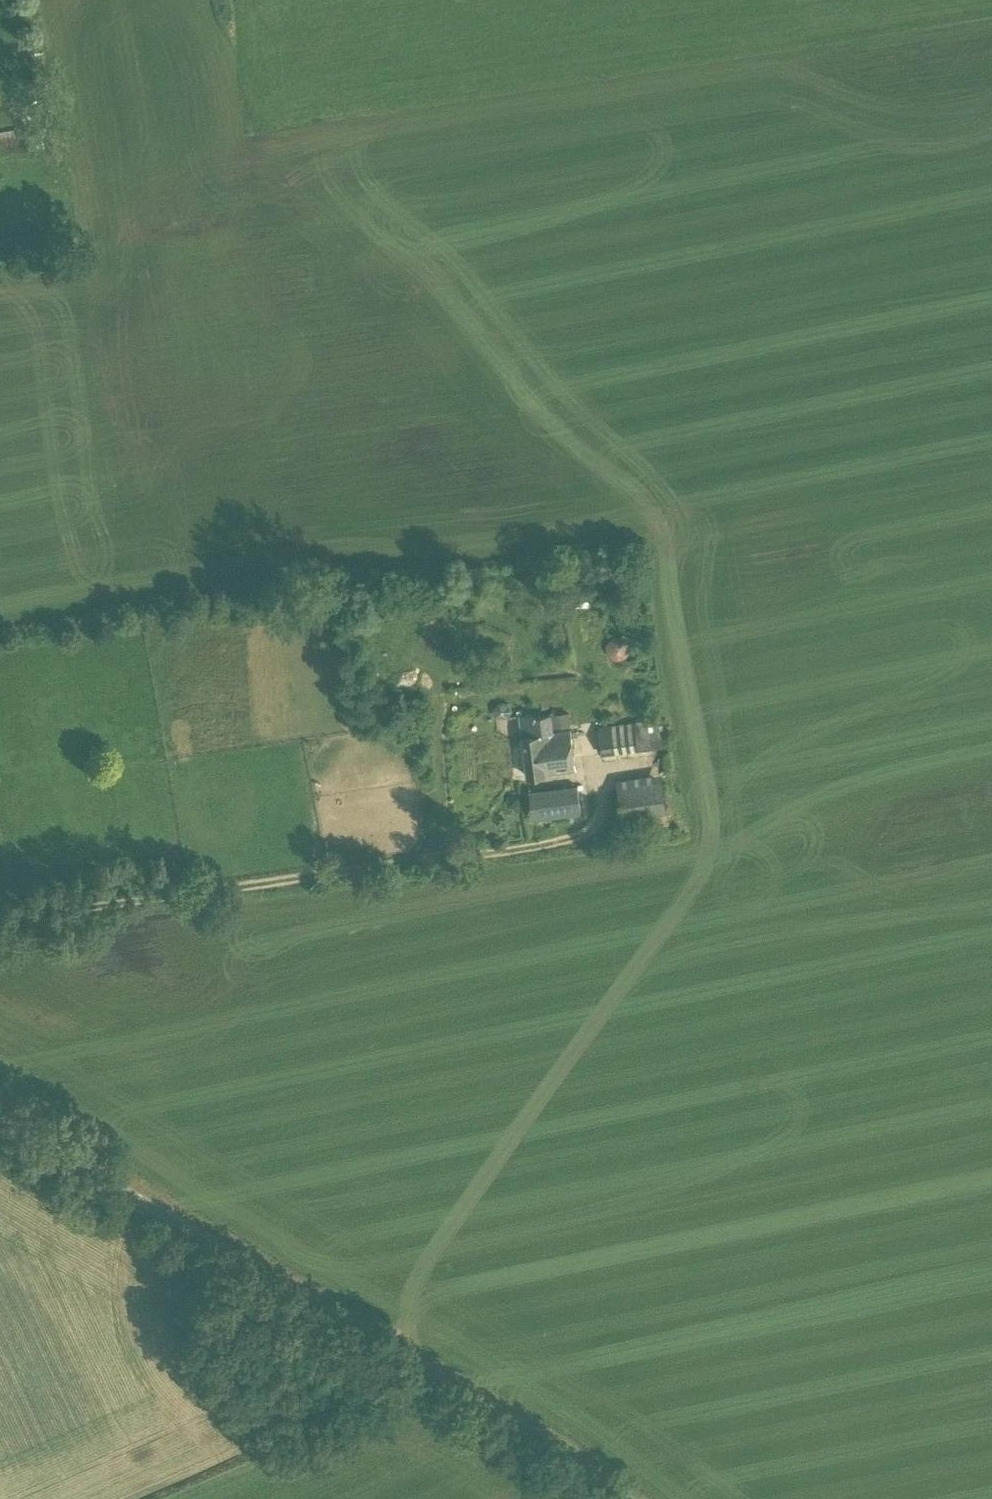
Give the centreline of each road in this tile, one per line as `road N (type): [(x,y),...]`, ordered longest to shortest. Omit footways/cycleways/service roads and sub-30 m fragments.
road 1 (unclassified): [(607,1498),(0,1124)]

